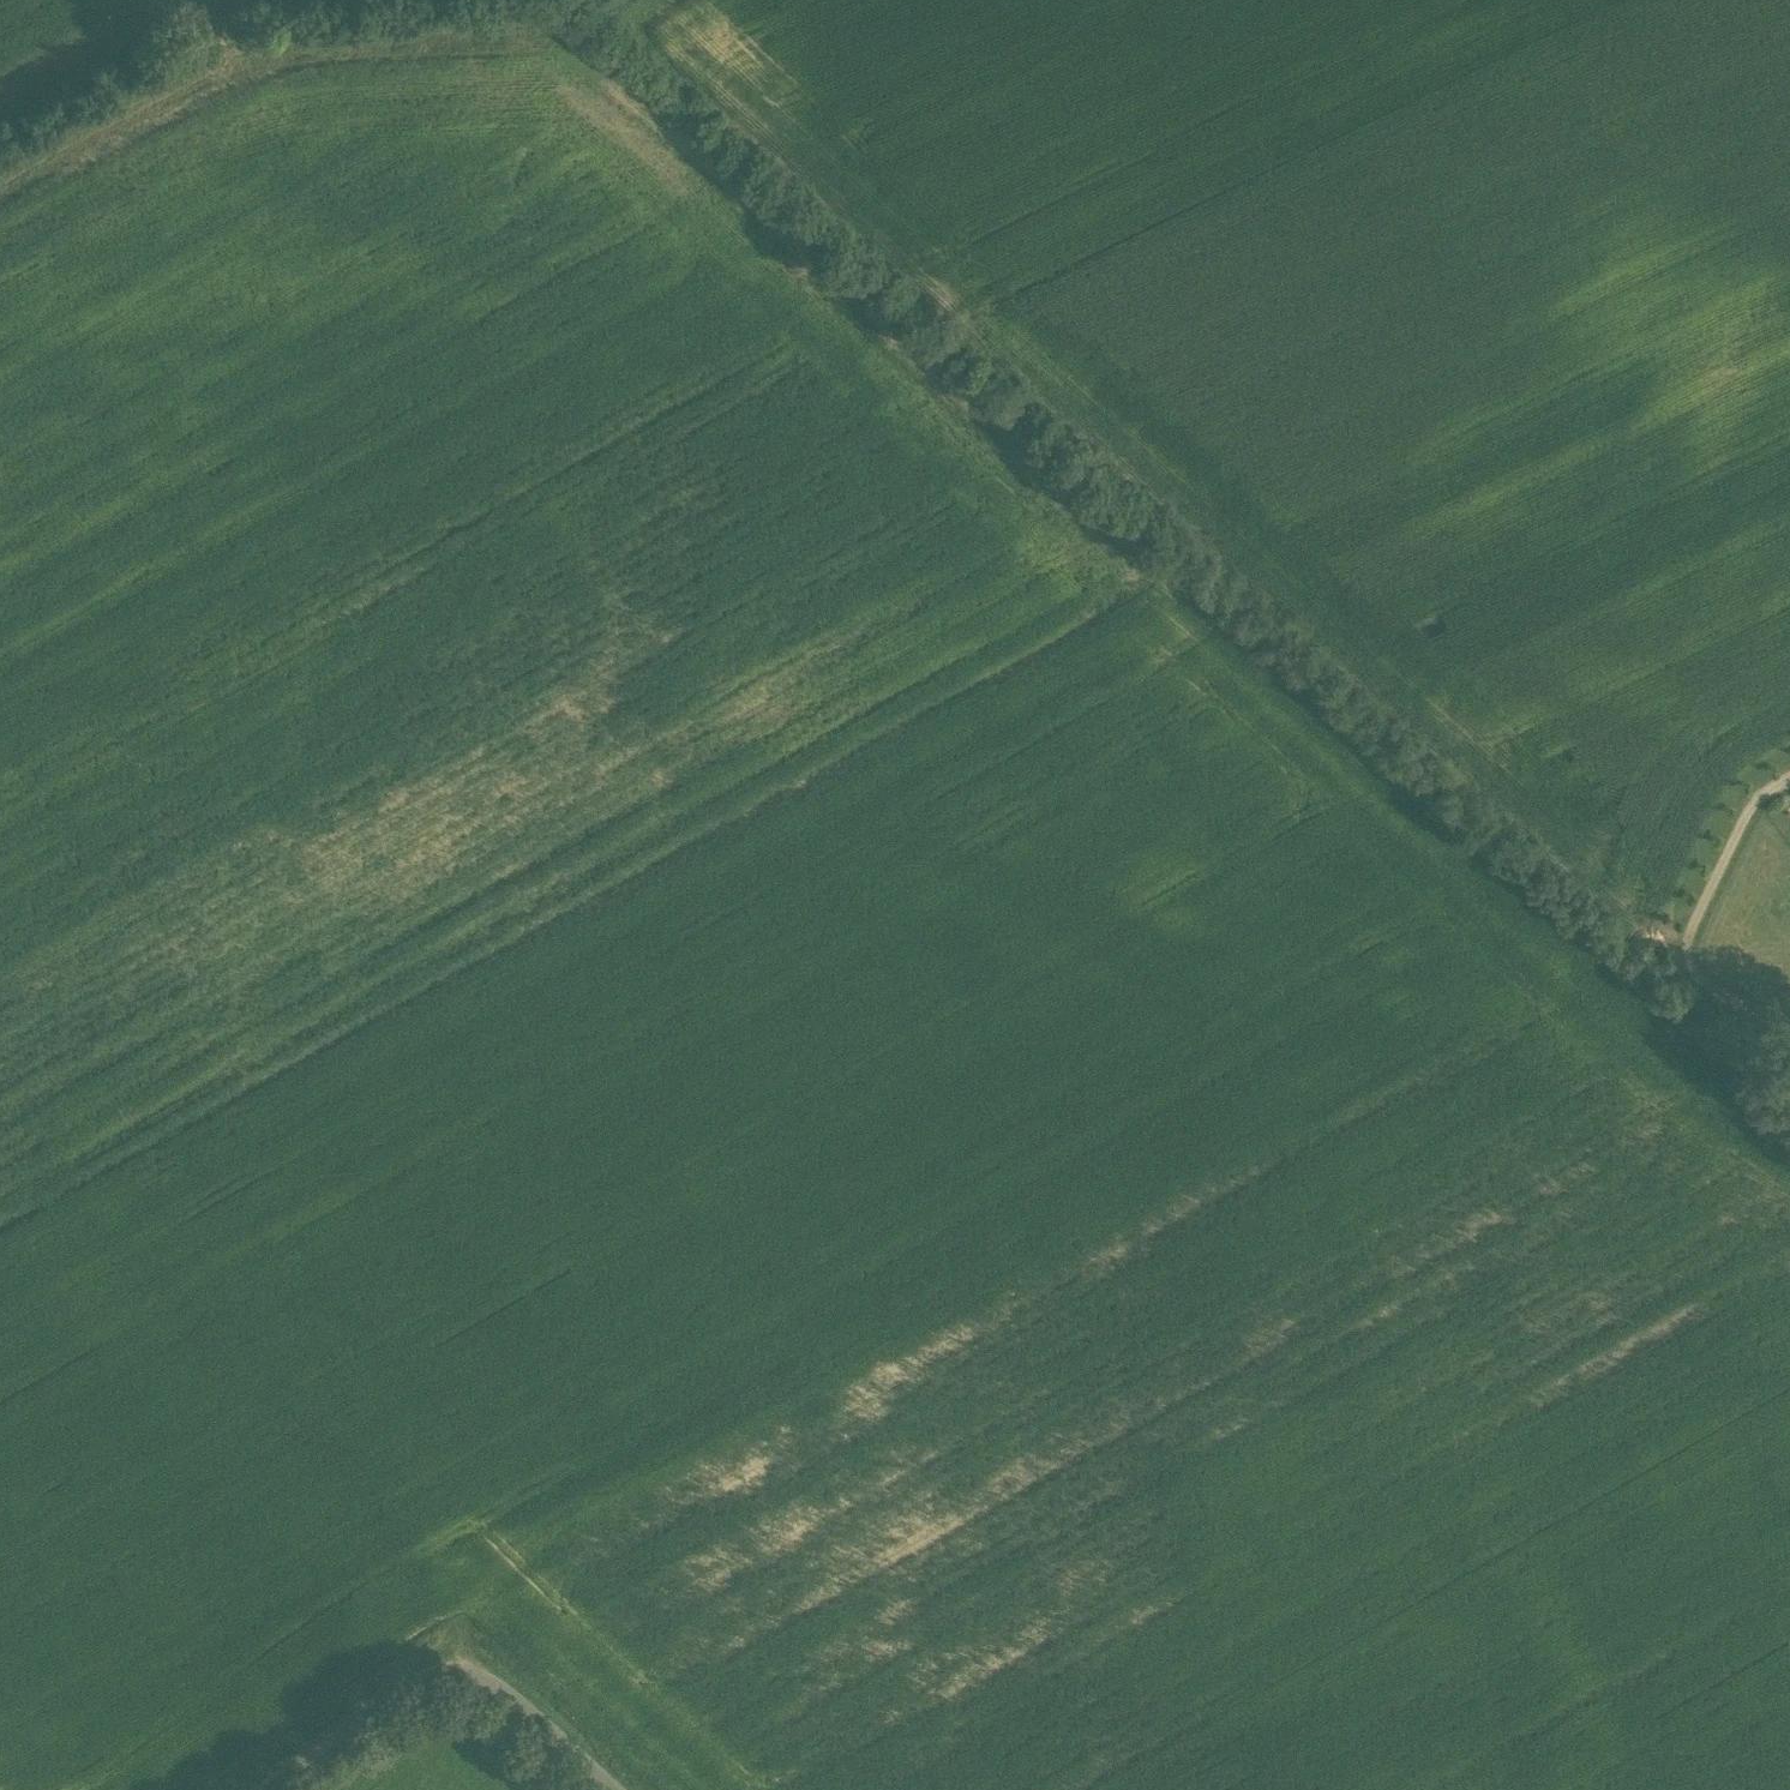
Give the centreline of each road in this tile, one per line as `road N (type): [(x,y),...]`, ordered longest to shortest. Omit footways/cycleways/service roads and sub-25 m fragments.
road 1 (unclassified): [(245,1789),(410,1667),(447,1653),(484,1656),(514,1678),(634,1789)]

